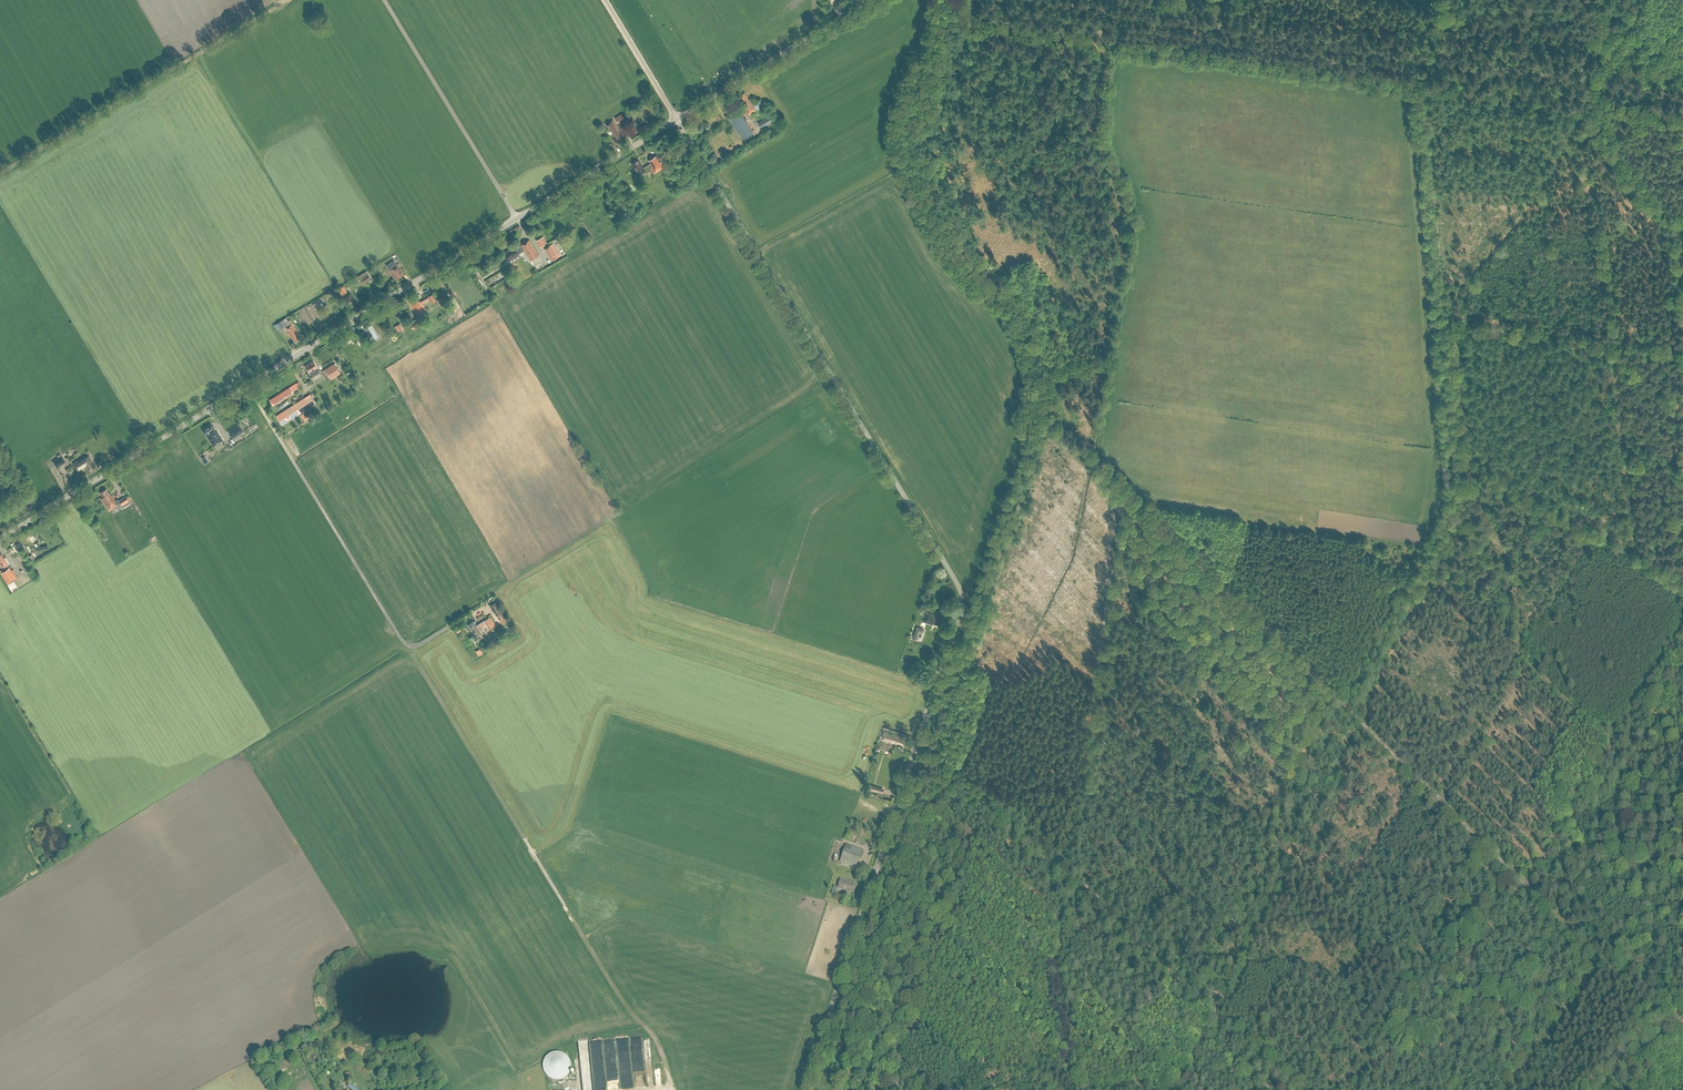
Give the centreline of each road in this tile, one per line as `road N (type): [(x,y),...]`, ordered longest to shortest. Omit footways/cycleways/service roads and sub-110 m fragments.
road 1 (unclassified): [(804,1089),(961,597),(676,119)]
road 2 (track): [(1440,802),(1519,649),(1515,587),(1472,477),(1454,301),(1539,188),(1596,83)]
road 3 (tertiary): [(1682,95),(1041,0)]
road 4 (tertiary): [(0,538),(517,218)]
road 5 (track): [(972,0),(922,164),(959,237),(1026,317),(1051,371)]
road 6 (track): [(915,749),(959,765),(1212,1010)]
road 7 (track): [(0,173),(285,0)]
road 8 (track): [(841,1065),(941,757)]
road 9 (track): [(1144,515),(1360,724)]
road 10 (track): [(1067,1060),(1054,980),(1081,776)]
road 11 (track): [(1337,1089),(1487,850)]
road 12 (track): [(1081,776),(1119,522)]
road 13 (track): [(1526,888),(1626,721),(1656,709),(1682,723)]
road 14 (unclassified): [(517,218),(384,0)]
road 15 (track): [(1487,850),(1670,1022)]
road 16 (track): [(1469,454),(1682,574)]
road 17 (track): [(1252,934),(1360,724)]
road 18 (track): [(1081,776),(1252,934)]
road 19 (tertiary): [(676,119),(869,0)]
road 20 (track): [(1616,340),(1637,548)]
road 21 (tertiary): [(517,218),(676,119)]
road 22 (track): [(1360,724),(1487,850)]
road 23 (track): [(1455,317),(1616,340)]
road 24 (track): [(1508,1089),(1601,961)]
road 25 (unclassified): [(676,119),(605,0)]
road 26 (track): [(1518,658),(1609,749)]

